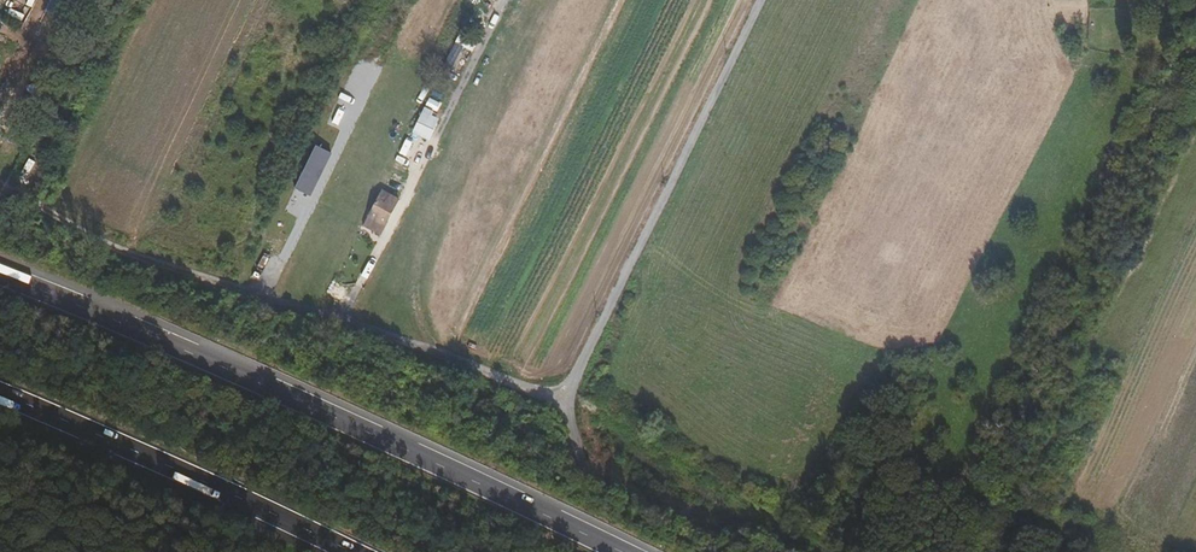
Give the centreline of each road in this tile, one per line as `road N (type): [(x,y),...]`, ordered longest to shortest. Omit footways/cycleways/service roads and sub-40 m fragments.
road 1 (trunk): [(623,551),(0,274)]
road 2 (unclassified): [(768,0),(559,407),(585,505),(607,551)]
road 3 (track): [(559,407),(459,359),(122,253),(15,189)]
road 4 (trunk): [(0,392),(352,551)]

